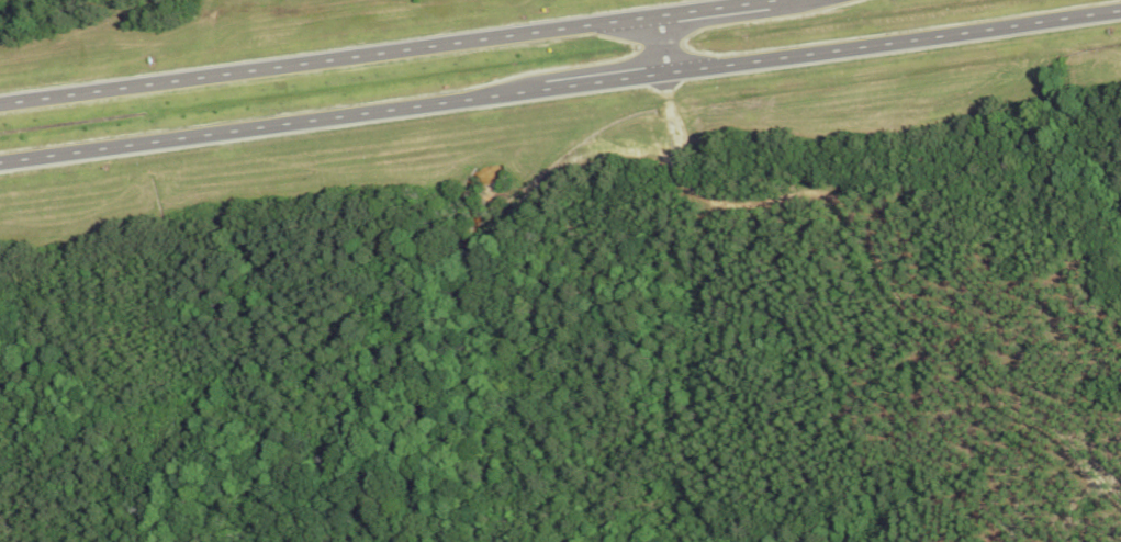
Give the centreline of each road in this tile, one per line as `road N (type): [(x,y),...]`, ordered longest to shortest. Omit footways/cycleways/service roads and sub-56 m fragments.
road 1 (trunk): [(0,163),(1120,8)]
road 2 (trunk): [(762,0),(0,102)]

